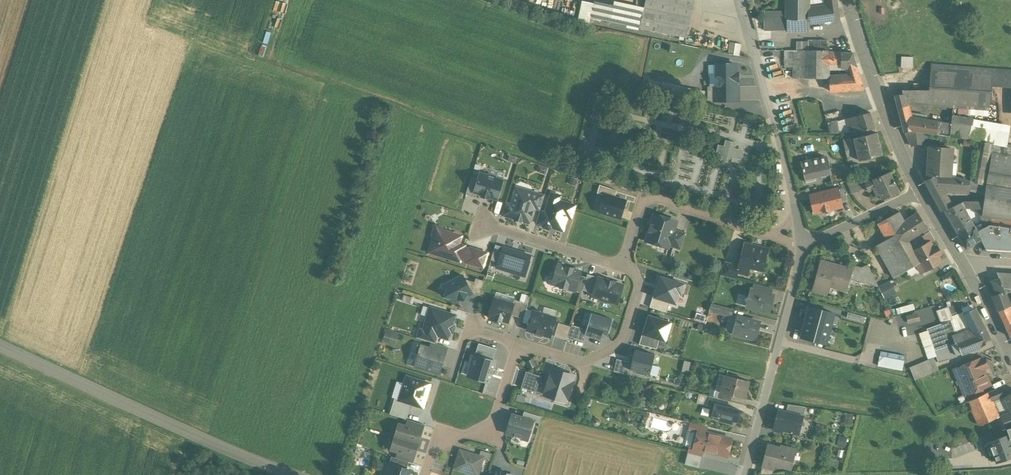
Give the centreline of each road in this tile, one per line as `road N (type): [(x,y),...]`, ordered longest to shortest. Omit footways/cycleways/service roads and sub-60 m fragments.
road 1 (track): [(284,0),(268,51),(274,67),(550,161)]
road 2 (tertiary): [(289,474),(0,346)]
road 3 (residential): [(738,0),(800,244)]
road 4 (residential): [(626,267),(643,192),(800,244)]
road 5 (residential): [(800,244),(744,474)]
road 6 (tertiary): [(850,0),(902,160),(922,192)]
road 7 (residential): [(517,347),(578,363),(609,353),(626,337),(636,291),(626,267)]
road 8 (residential): [(425,474),(438,434),(489,437),(517,347)]
road 9 (tertiary): [(922,192),(1010,350)]
road 10 (residential): [(626,267),(483,226)]
road 11 (residential): [(922,192),(800,244)]

